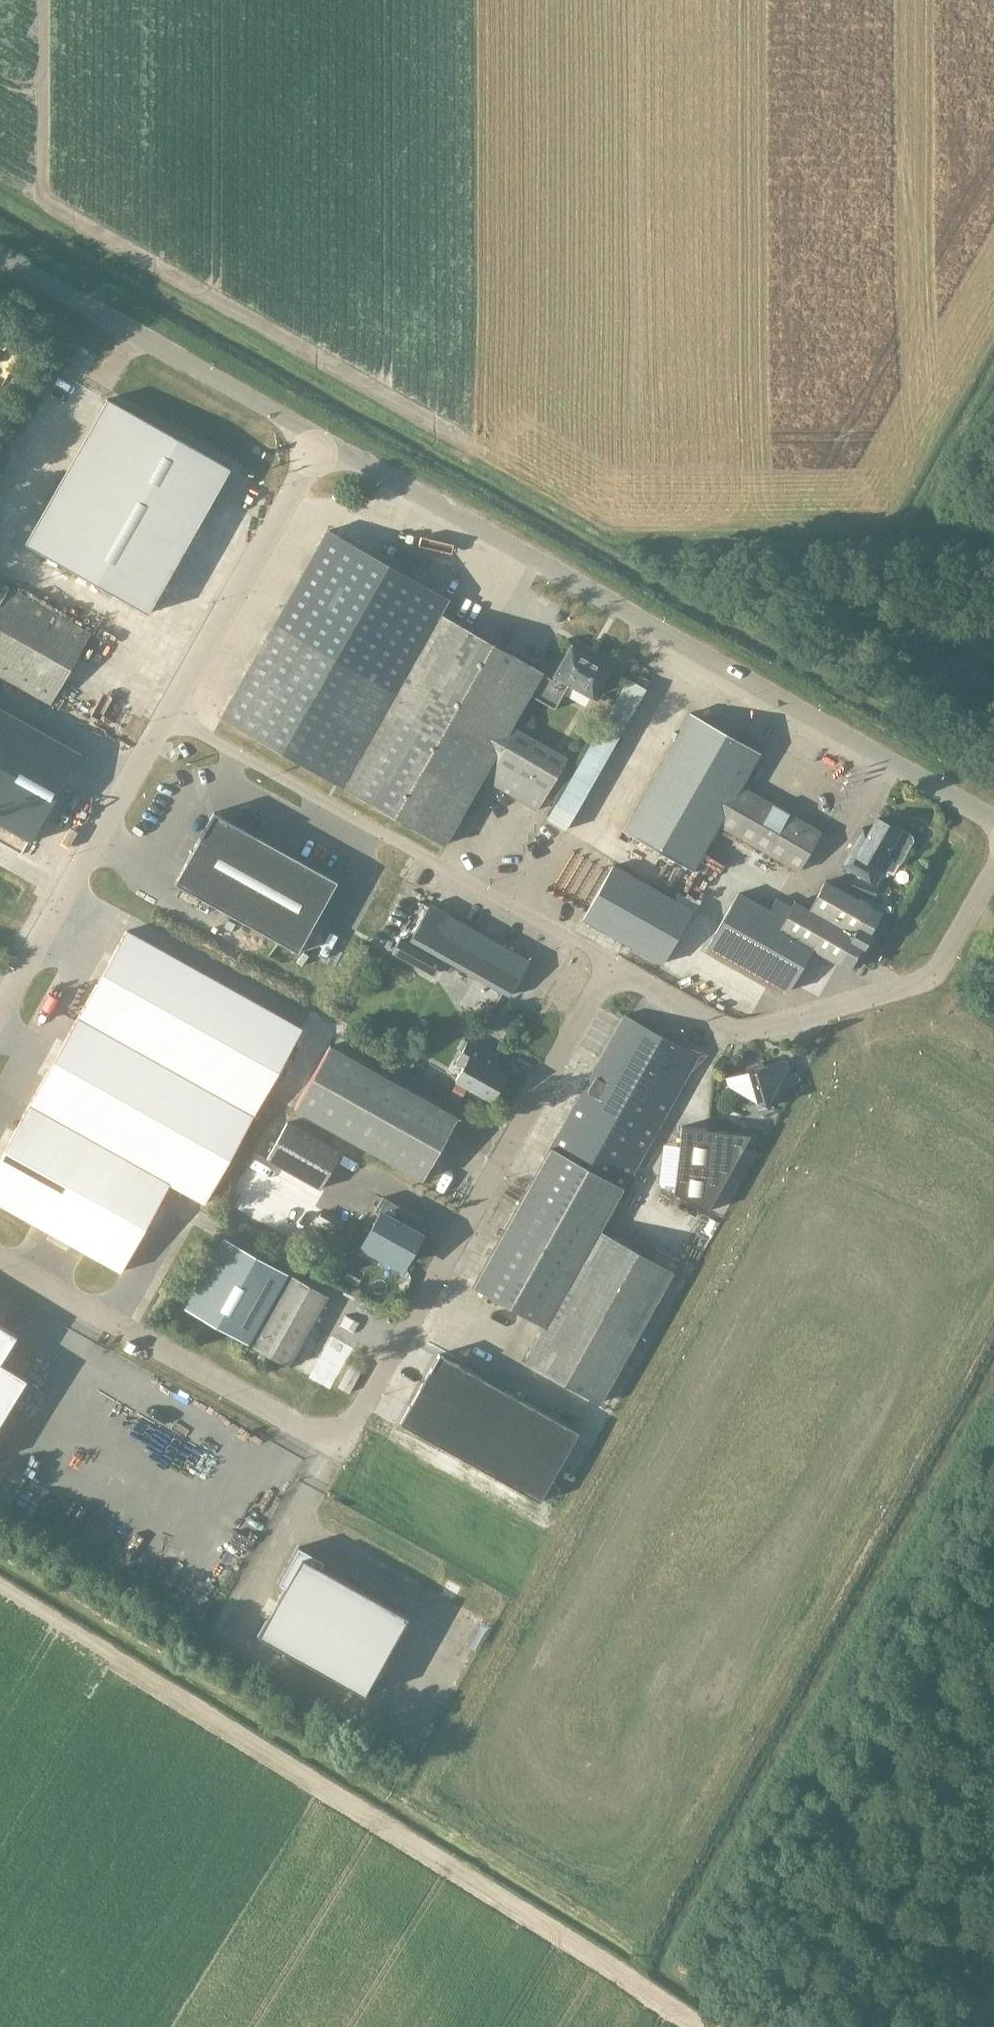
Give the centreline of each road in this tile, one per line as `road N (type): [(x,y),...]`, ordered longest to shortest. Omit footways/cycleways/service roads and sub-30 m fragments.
road 1 (unclassified): [(610,964),(337,1449),(0,1260)]
road 2 (unclassified): [(993,821),(321,438)]
road 3 (unclassified): [(610,964),(166,715)]
road 4 (unclassified): [(993,870),(929,976),(749,1030),(725,1029),(610,964)]
road 5 (unclassified): [(321,438),(0,257)]
road 6 (unclassified): [(0,1010),(166,715)]
road 7 (unclassified): [(166,715),(321,438)]

